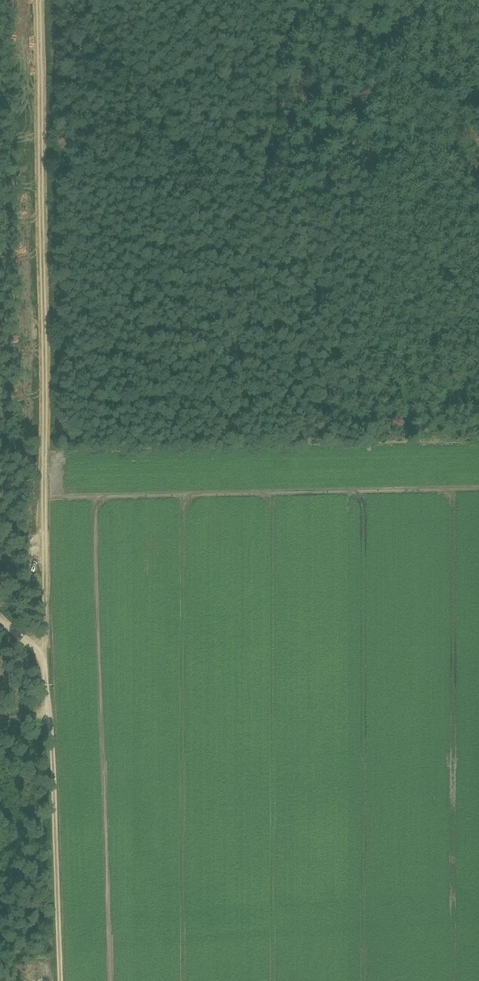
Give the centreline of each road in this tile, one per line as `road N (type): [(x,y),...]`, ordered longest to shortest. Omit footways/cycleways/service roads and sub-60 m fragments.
road 1 (track): [(60,980),(51,676),(42,645),(0,607)]

